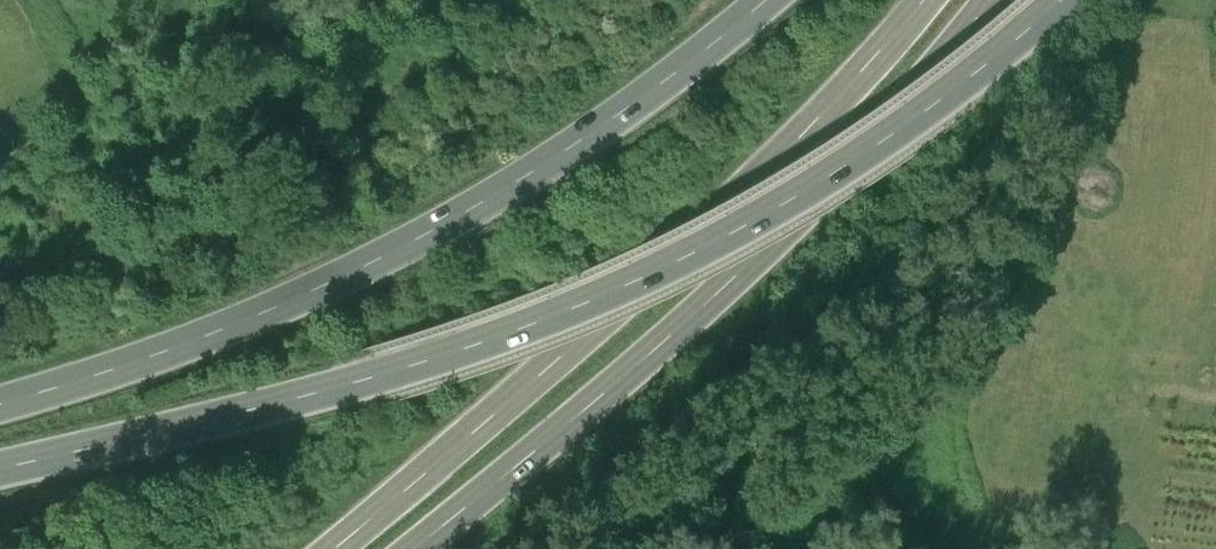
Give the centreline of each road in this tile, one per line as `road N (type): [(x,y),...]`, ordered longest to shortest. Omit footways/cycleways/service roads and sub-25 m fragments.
road 1 (trunk): [(0,476),(377,376),(646,276),(859,159),(1067,0)]
road 2 (trunk): [(774,0),(637,109),(500,199),(357,274),(167,355),(0,404)]
road 3 (primary): [(925,0),(725,219),(337,548)]
road 4 (primary): [(424,548),(782,242),(895,122),(992,0)]

